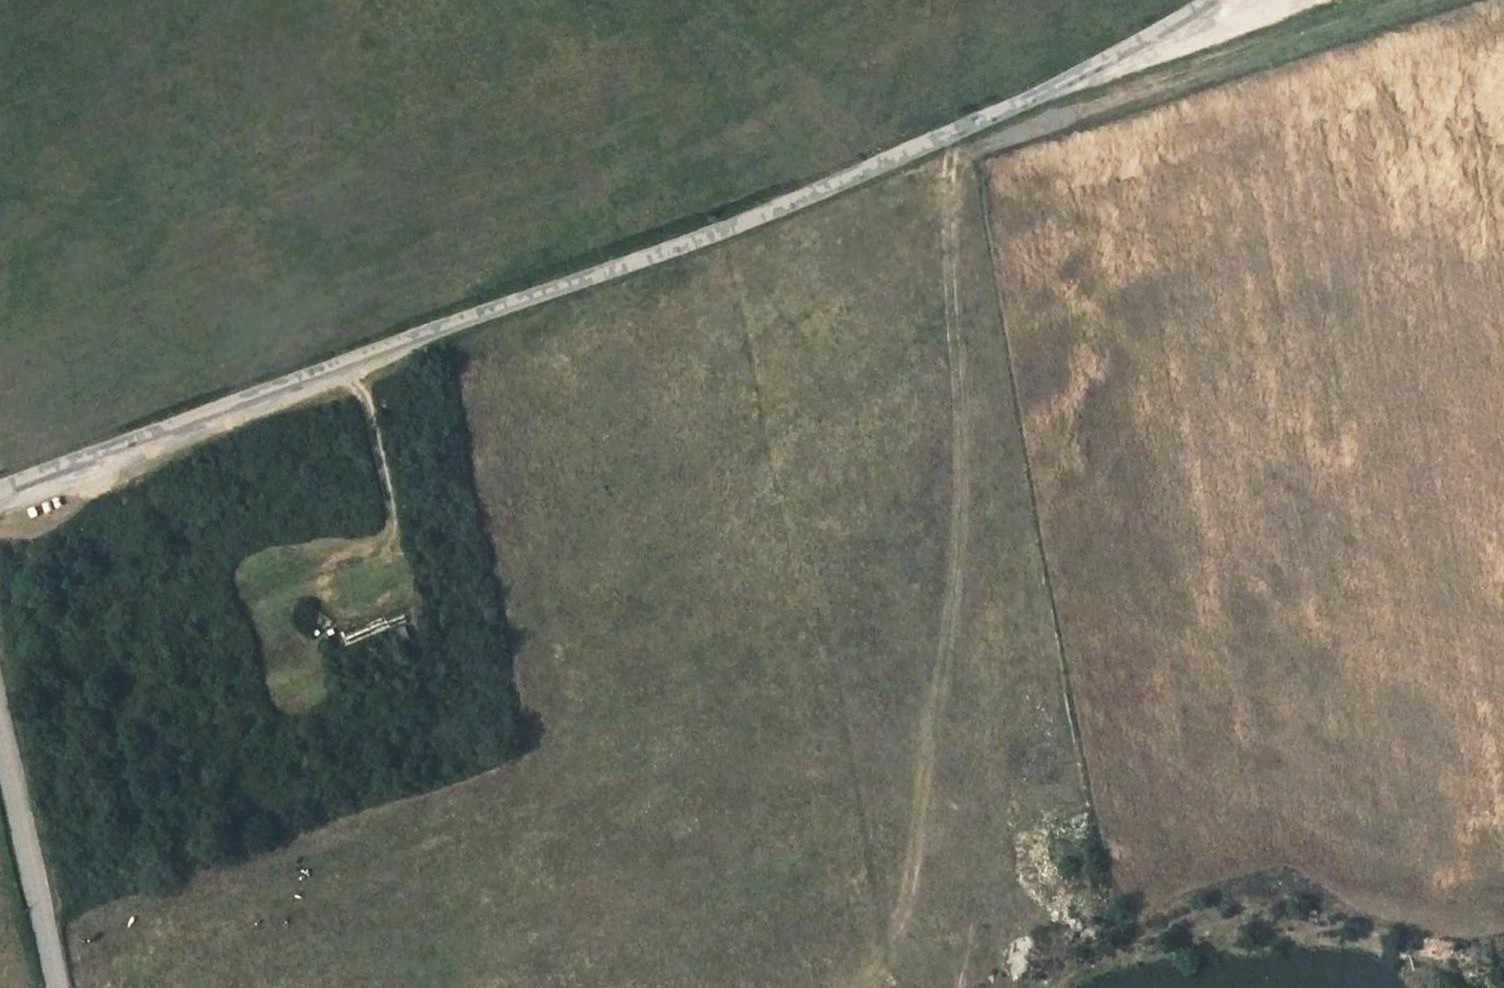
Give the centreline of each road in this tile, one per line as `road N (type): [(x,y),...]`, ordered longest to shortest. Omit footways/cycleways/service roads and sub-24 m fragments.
road 1 (unclassified): [(0,494),(844,189),(1095,73),(1208,0)]
road 2 (unclassified): [(0,733),(58,987)]
road 3 (track): [(350,367),(370,413),(393,544)]

